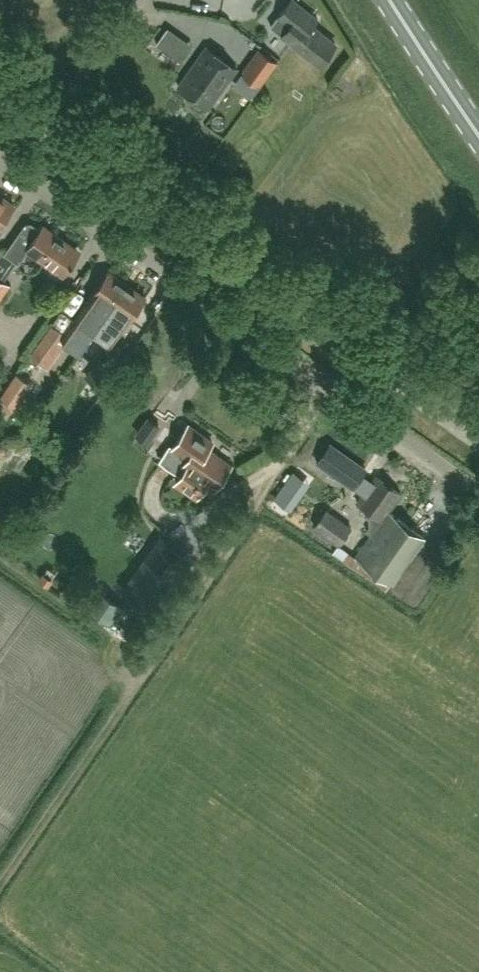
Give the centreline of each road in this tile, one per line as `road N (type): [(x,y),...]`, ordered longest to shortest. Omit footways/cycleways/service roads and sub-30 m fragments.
road 1 (unclassified): [(478,439),(0,91)]
road 2 (unclassified): [(478,493),(0,149)]
road 3 (primary): [(478,130),(391,0)]

